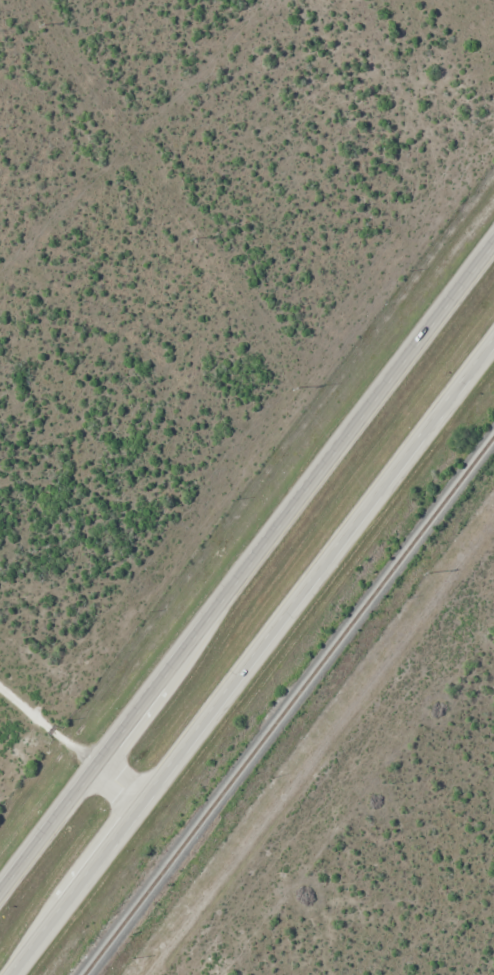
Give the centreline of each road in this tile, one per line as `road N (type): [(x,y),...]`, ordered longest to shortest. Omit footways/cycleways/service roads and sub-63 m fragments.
road 1 (trunk): [(493,248),(0,899)]
road 2 (trunk): [(11,974),(493,342)]
road 3 (track): [(142,796),(0,689)]
road 4 (residential): [(436,651),(456,597),(493,547)]

